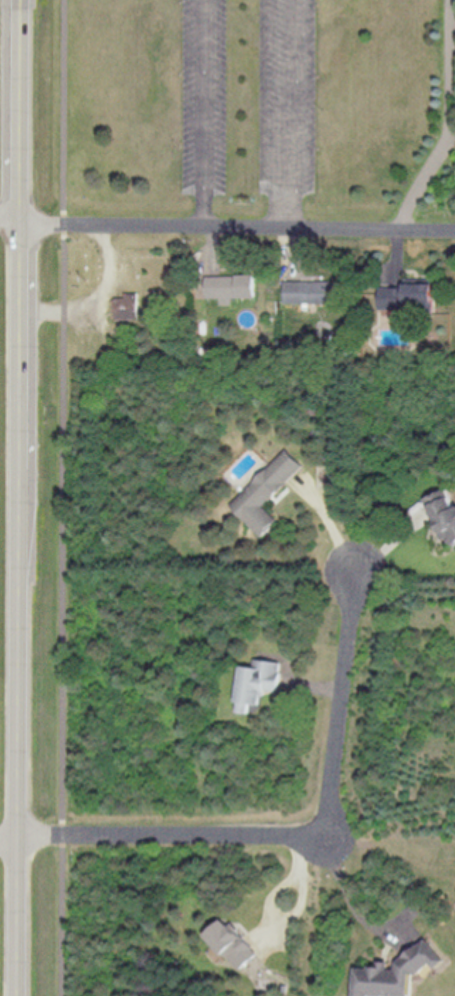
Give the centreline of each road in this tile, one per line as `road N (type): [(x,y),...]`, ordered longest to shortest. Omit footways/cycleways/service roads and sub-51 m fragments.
road 1 (residential): [(18,838),(294,835),(317,827),(327,808),(356,570)]
road 2 (secondary): [(19,534),(17,995)]
road 3 (residential): [(454,231),(0,218)]
road 4 (secondary): [(20,220),(19,534)]
road 5 (secondary): [(22,0),(20,220)]

